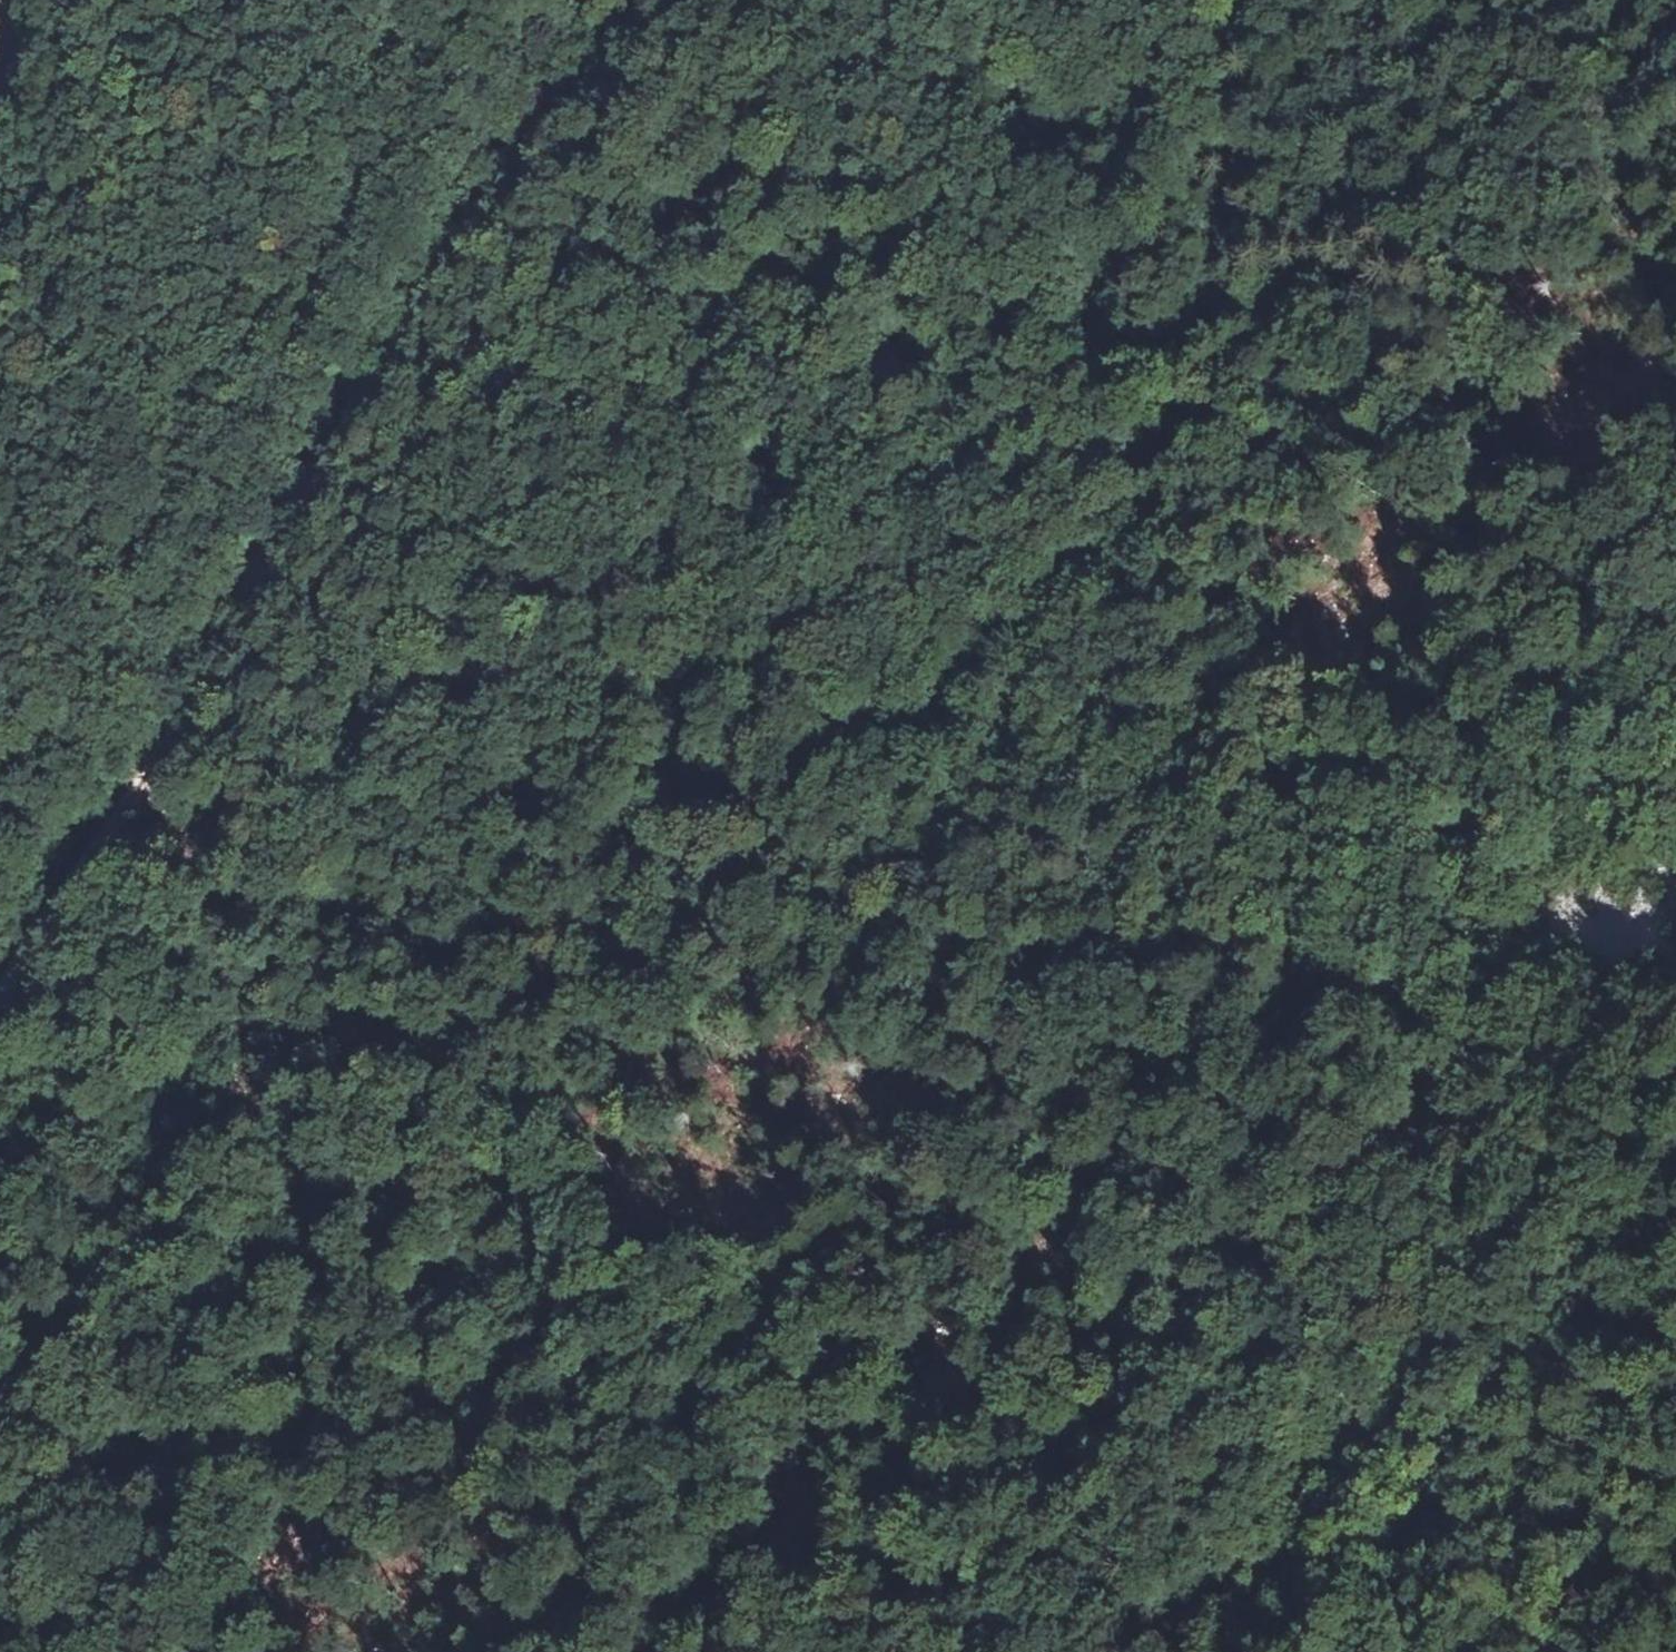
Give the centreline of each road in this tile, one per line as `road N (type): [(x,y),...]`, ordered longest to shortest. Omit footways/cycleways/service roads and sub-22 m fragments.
road 1 (track): [(0,1023),(59,909),(512,164),(637,0)]

